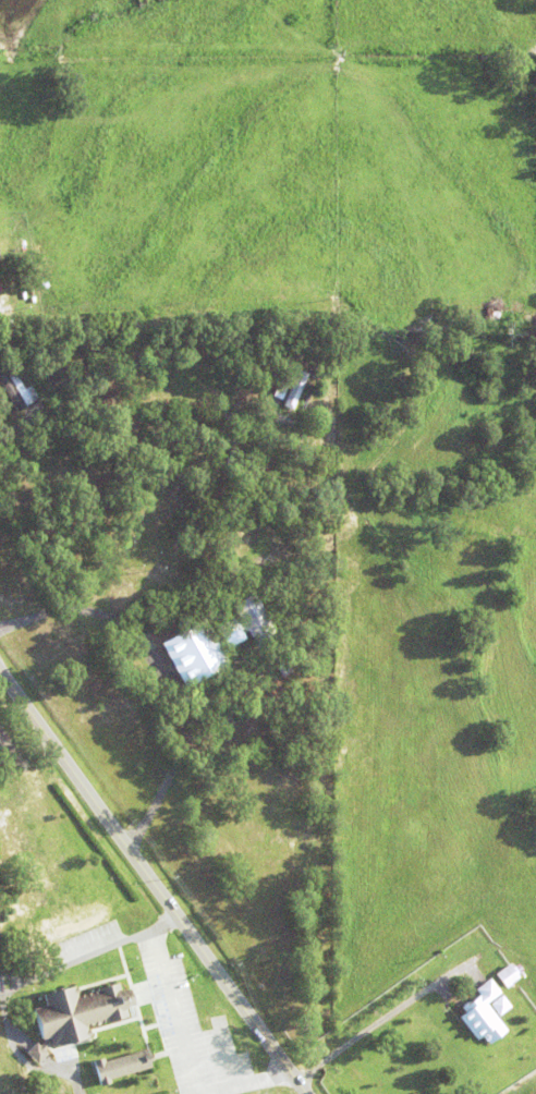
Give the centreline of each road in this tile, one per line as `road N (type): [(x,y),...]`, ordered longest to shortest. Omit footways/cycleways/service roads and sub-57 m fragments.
road 1 (tertiary): [(305,1093),(0,672)]

